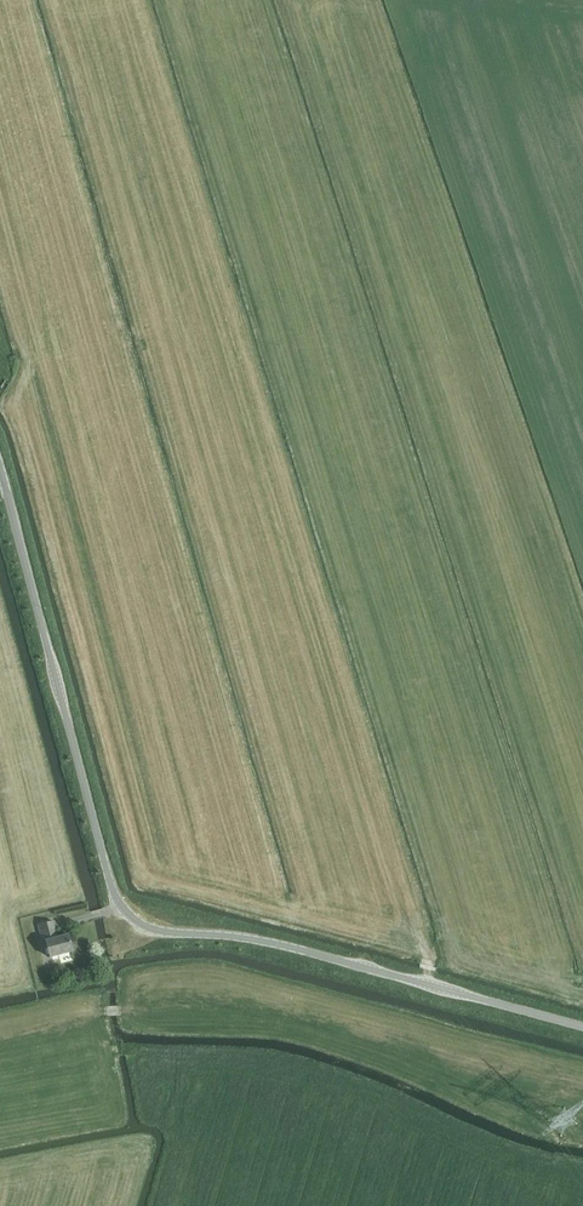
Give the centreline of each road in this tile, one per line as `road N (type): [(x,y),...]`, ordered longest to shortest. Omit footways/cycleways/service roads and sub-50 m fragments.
road 1 (unclassified): [(0,467),(112,881),(137,919),(163,932),(270,942),(582,1027)]

